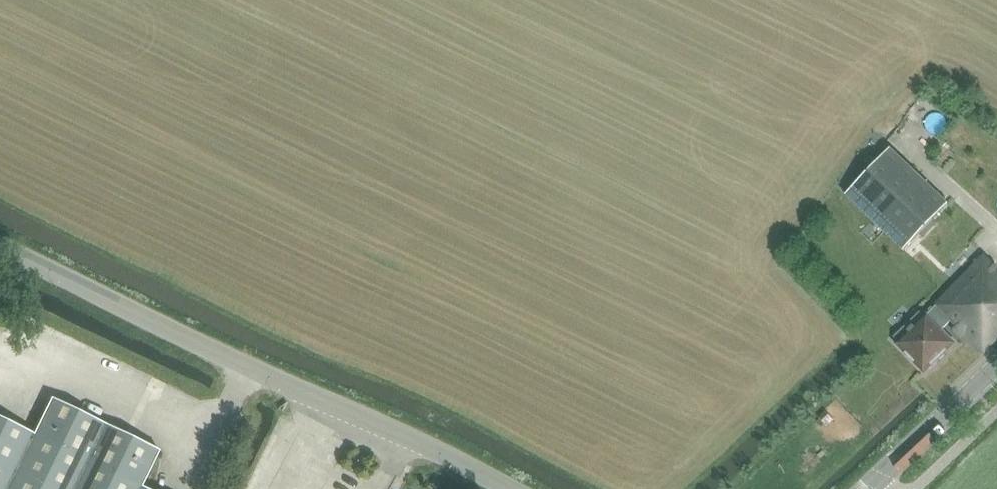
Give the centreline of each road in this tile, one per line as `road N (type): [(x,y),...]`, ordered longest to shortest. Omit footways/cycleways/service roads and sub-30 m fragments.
road 1 (unclassified): [(508,488),(0,246)]
road 2 (tertiary): [(863,488),(996,361)]

